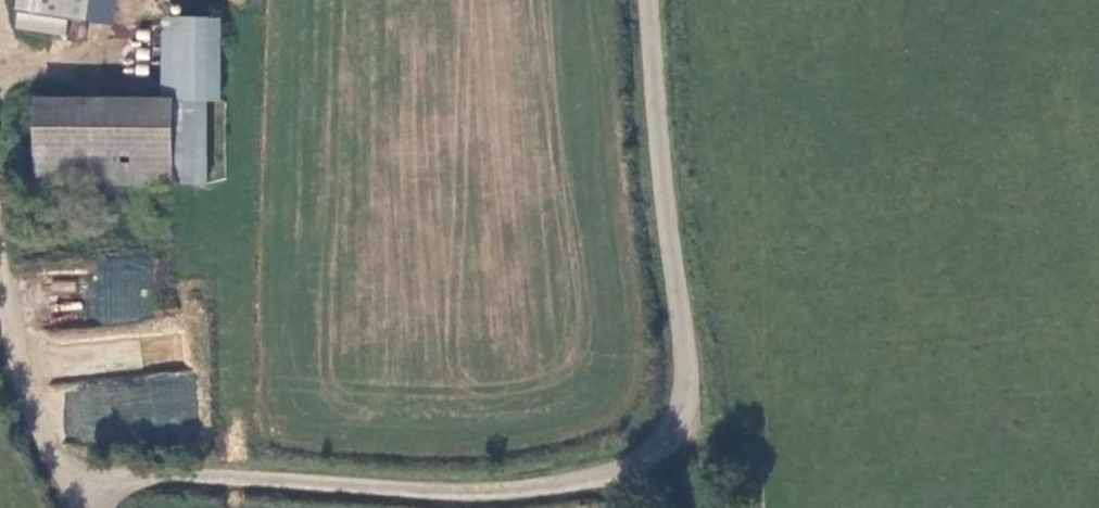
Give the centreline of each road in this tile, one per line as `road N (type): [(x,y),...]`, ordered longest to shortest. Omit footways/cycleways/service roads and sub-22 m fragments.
road 1 (unclassified): [(78,490),(196,475),(504,490),(614,472),(653,453),(675,420),(682,374),(647,0)]
road 2 (unclassified): [(0,263),(21,377),(78,490)]
road 3 (track): [(0,71),(98,53),(116,42),(128,0)]

